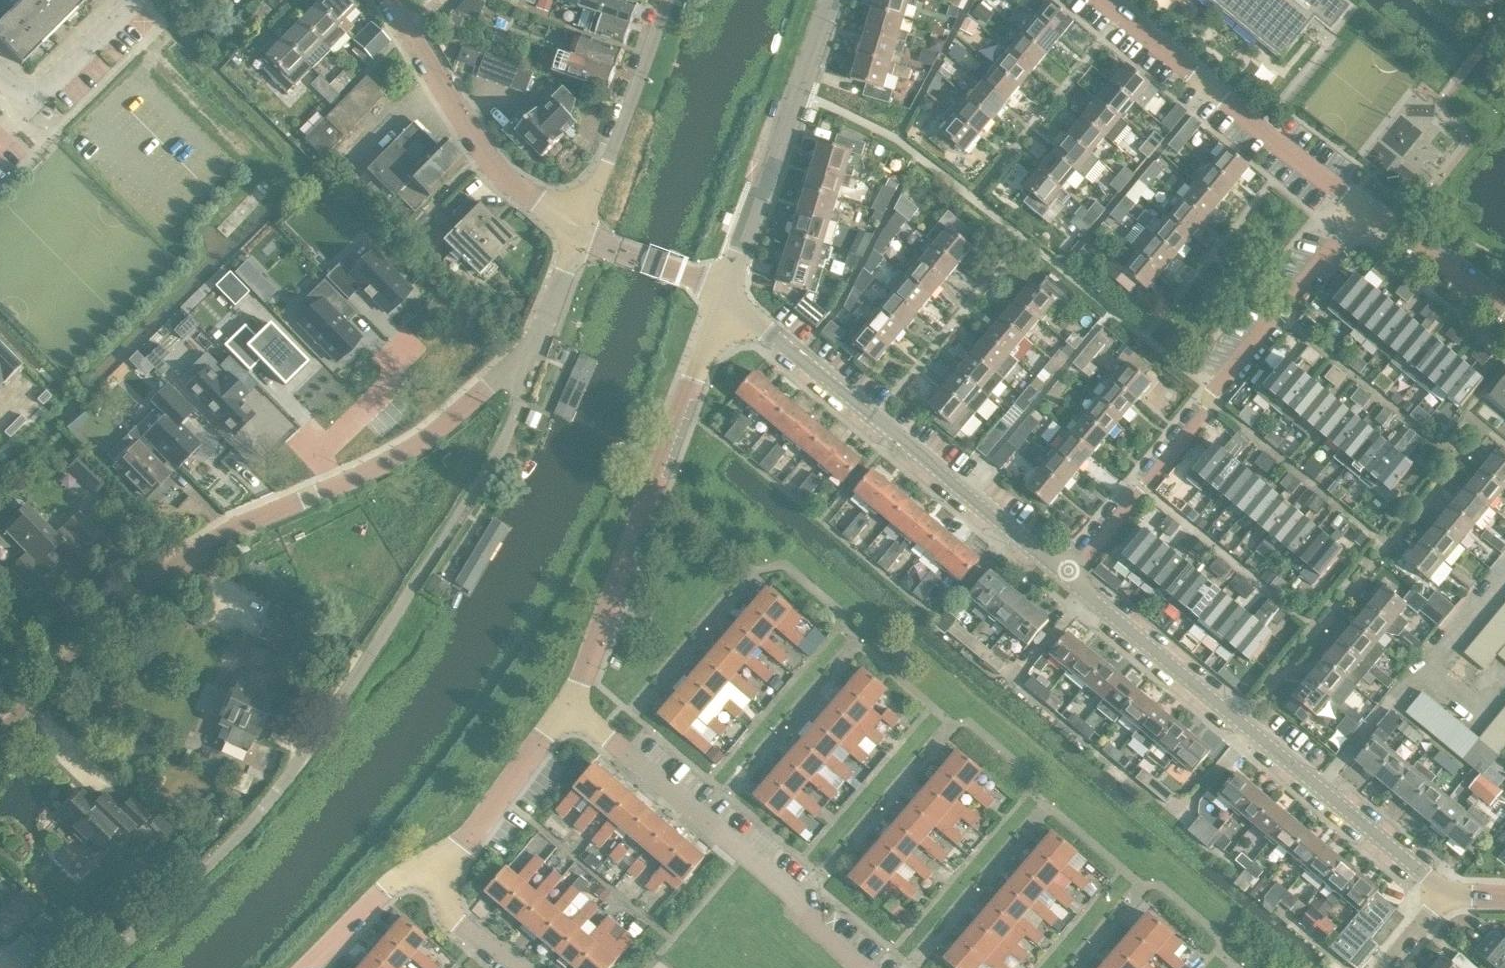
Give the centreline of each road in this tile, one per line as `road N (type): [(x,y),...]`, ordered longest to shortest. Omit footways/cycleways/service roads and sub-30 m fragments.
road 1 (unclassified): [(95,967),(261,812),(331,715),(475,493),(519,411),(526,357)]
road 2 (unclassified): [(526,357),(388,460),(222,533),(151,581),(0,731)]
road 3 (residential): [(1364,209),(1072,574)]
road 4 (unclassified): [(568,711),(725,293)]
road 5 (residential): [(1072,574),(725,293)]
road 6 (residential): [(862,967),(813,926),(801,901),(568,711)]
road 7 (residential): [(1364,209),(1109,0)]
road 8 (residential): [(1320,787),(1072,574)]
road 9 (residential): [(725,293),(834,0)]
road 10 (residential): [(387,0),(500,178),(581,232)]
road 11 (residential): [(581,232),(668,0)]
road 12 (residential): [(568,711),(437,878)]
road 13 (residential): [(1504,310),(1364,209)]
road 14 (residential): [(437,878),(410,878),(378,896),(305,967)]
road 15 (residential): [(1446,893),(1320,787)]
road 16 (unclassified): [(725,293),(581,232)]
road 17 (residential): [(1320,787),(1423,670)]
road 18 (residential): [(129,0),(25,103)]
road 19 (unclassified): [(526,357),(581,232)]
road 20 (residential): [(1423,670),(1504,568)]

